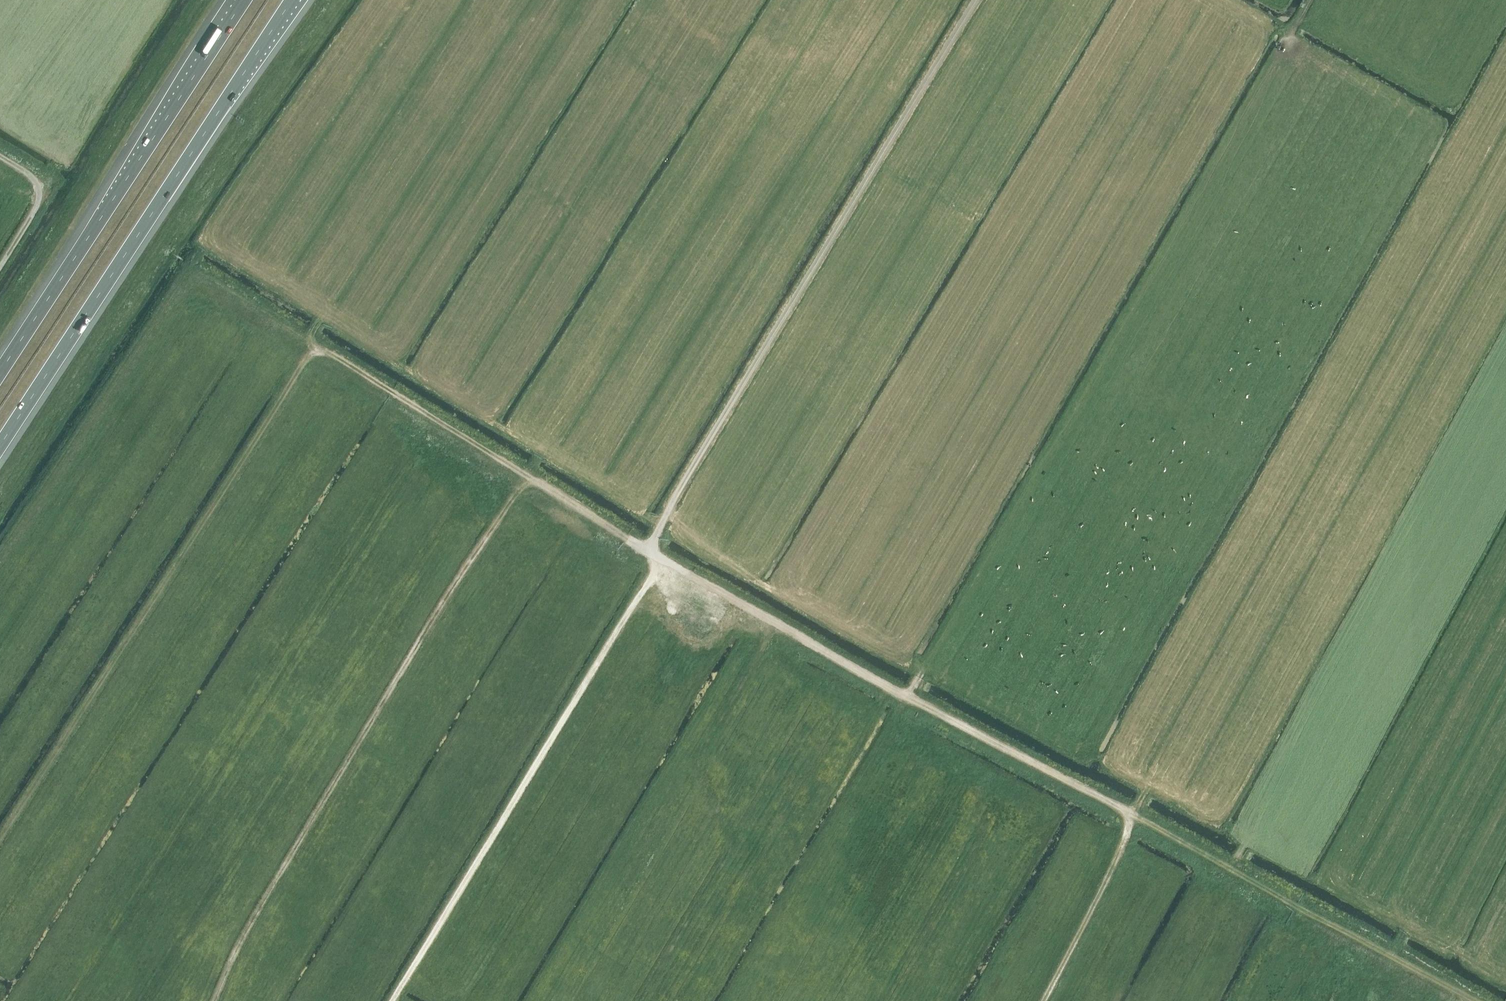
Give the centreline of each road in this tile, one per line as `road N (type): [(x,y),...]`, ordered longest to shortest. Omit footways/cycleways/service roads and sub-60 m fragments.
road 1 (track): [(193,272),(904,696),(1127,813),(1123,842)]
road 2 (track): [(648,548),(976,0)]
road 3 (motorway): [(0,446),(292,0)]
road 4 (motorway): [(244,0),(0,371)]
road 5 (unclassified): [(0,266),(36,198),(35,178),(0,158)]

